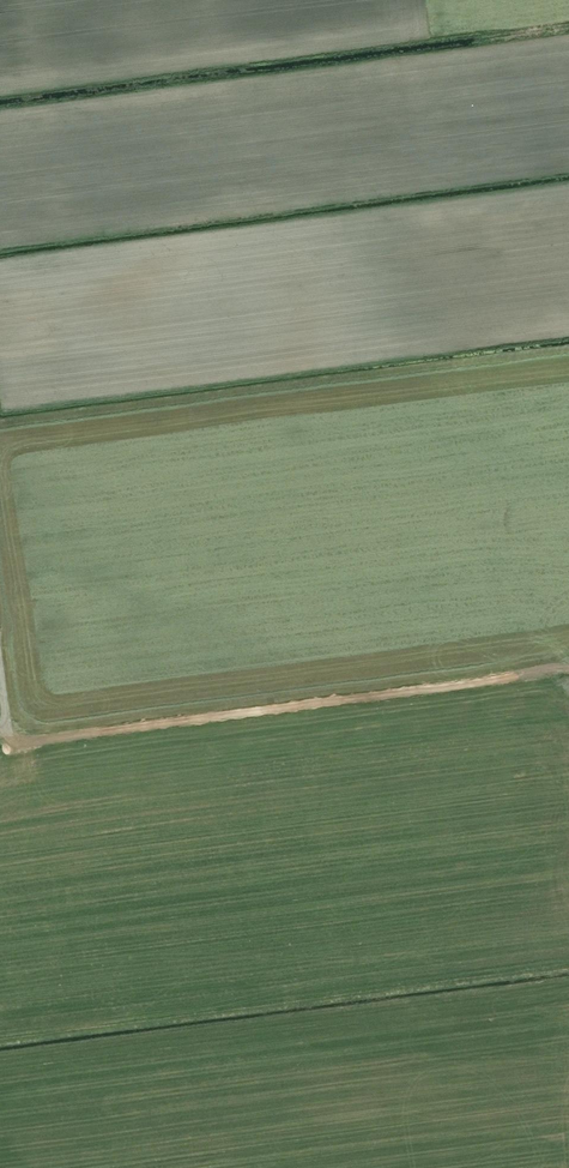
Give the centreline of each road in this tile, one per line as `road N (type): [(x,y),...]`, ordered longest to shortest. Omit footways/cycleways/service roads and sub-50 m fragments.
road 1 (track): [(568,682),(14,757),(0,737)]

